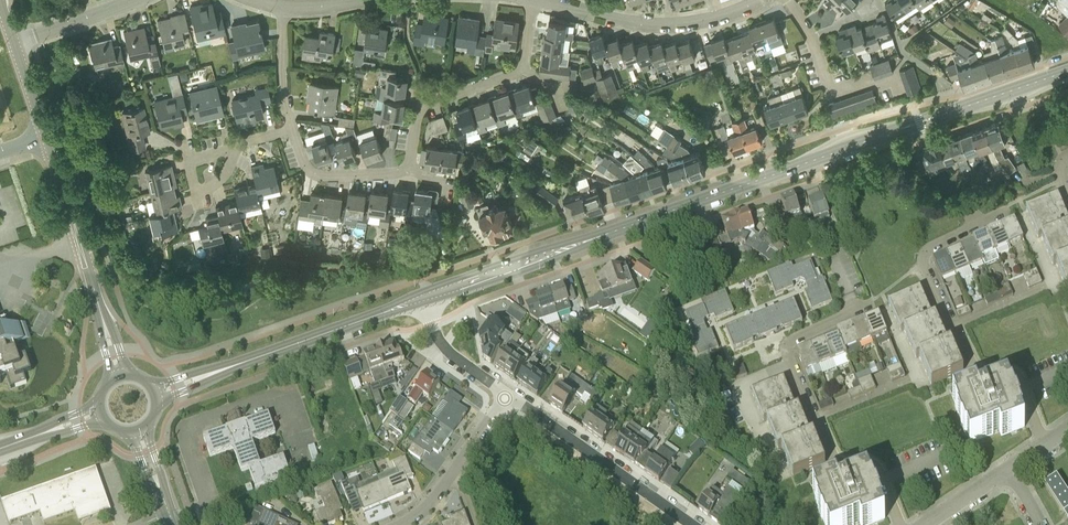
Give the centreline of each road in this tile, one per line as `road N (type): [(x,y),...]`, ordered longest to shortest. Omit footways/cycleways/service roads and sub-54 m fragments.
road 1 (tertiary): [(425,298),(1067,71)]
road 2 (residential): [(904,524),(877,468),(837,460),(829,449),(787,350),(792,339),(869,305),(850,259)]
road 3 (residential): [(954,325),(1047,280),(1024,218),(1011,211),(938,241),(927,251),(933,278)]
road 4 (tertiary): [(154,394),(425,298)]
road 5 (unclassified): [(119,376),(45,137)]
road 6 (residential): [(407,167),(419,110),(523,67),(534,0)]
road 7 (residential): [(545,0),(642,22),(710,18),(756,0)]
road 8 (residential): [(681,524),(503,404)]
road 9 (residential): [(1045,447),(1024,385),(1013,373),(973,364),(954,325)]
road 10 (residential): [(400,524),(434,500),(503,404)]
road 11 (residential): [(294,128),(306,167),(319,176),(407,167)]
road 12 (residential): [(503,404),(447,360),(425,298)]
road 13 (residential): [(239,142),(223,175),(199,192),(191,160),(222,150)]
road 14 (residential): [(282,6),(284,107),(294,128)]

